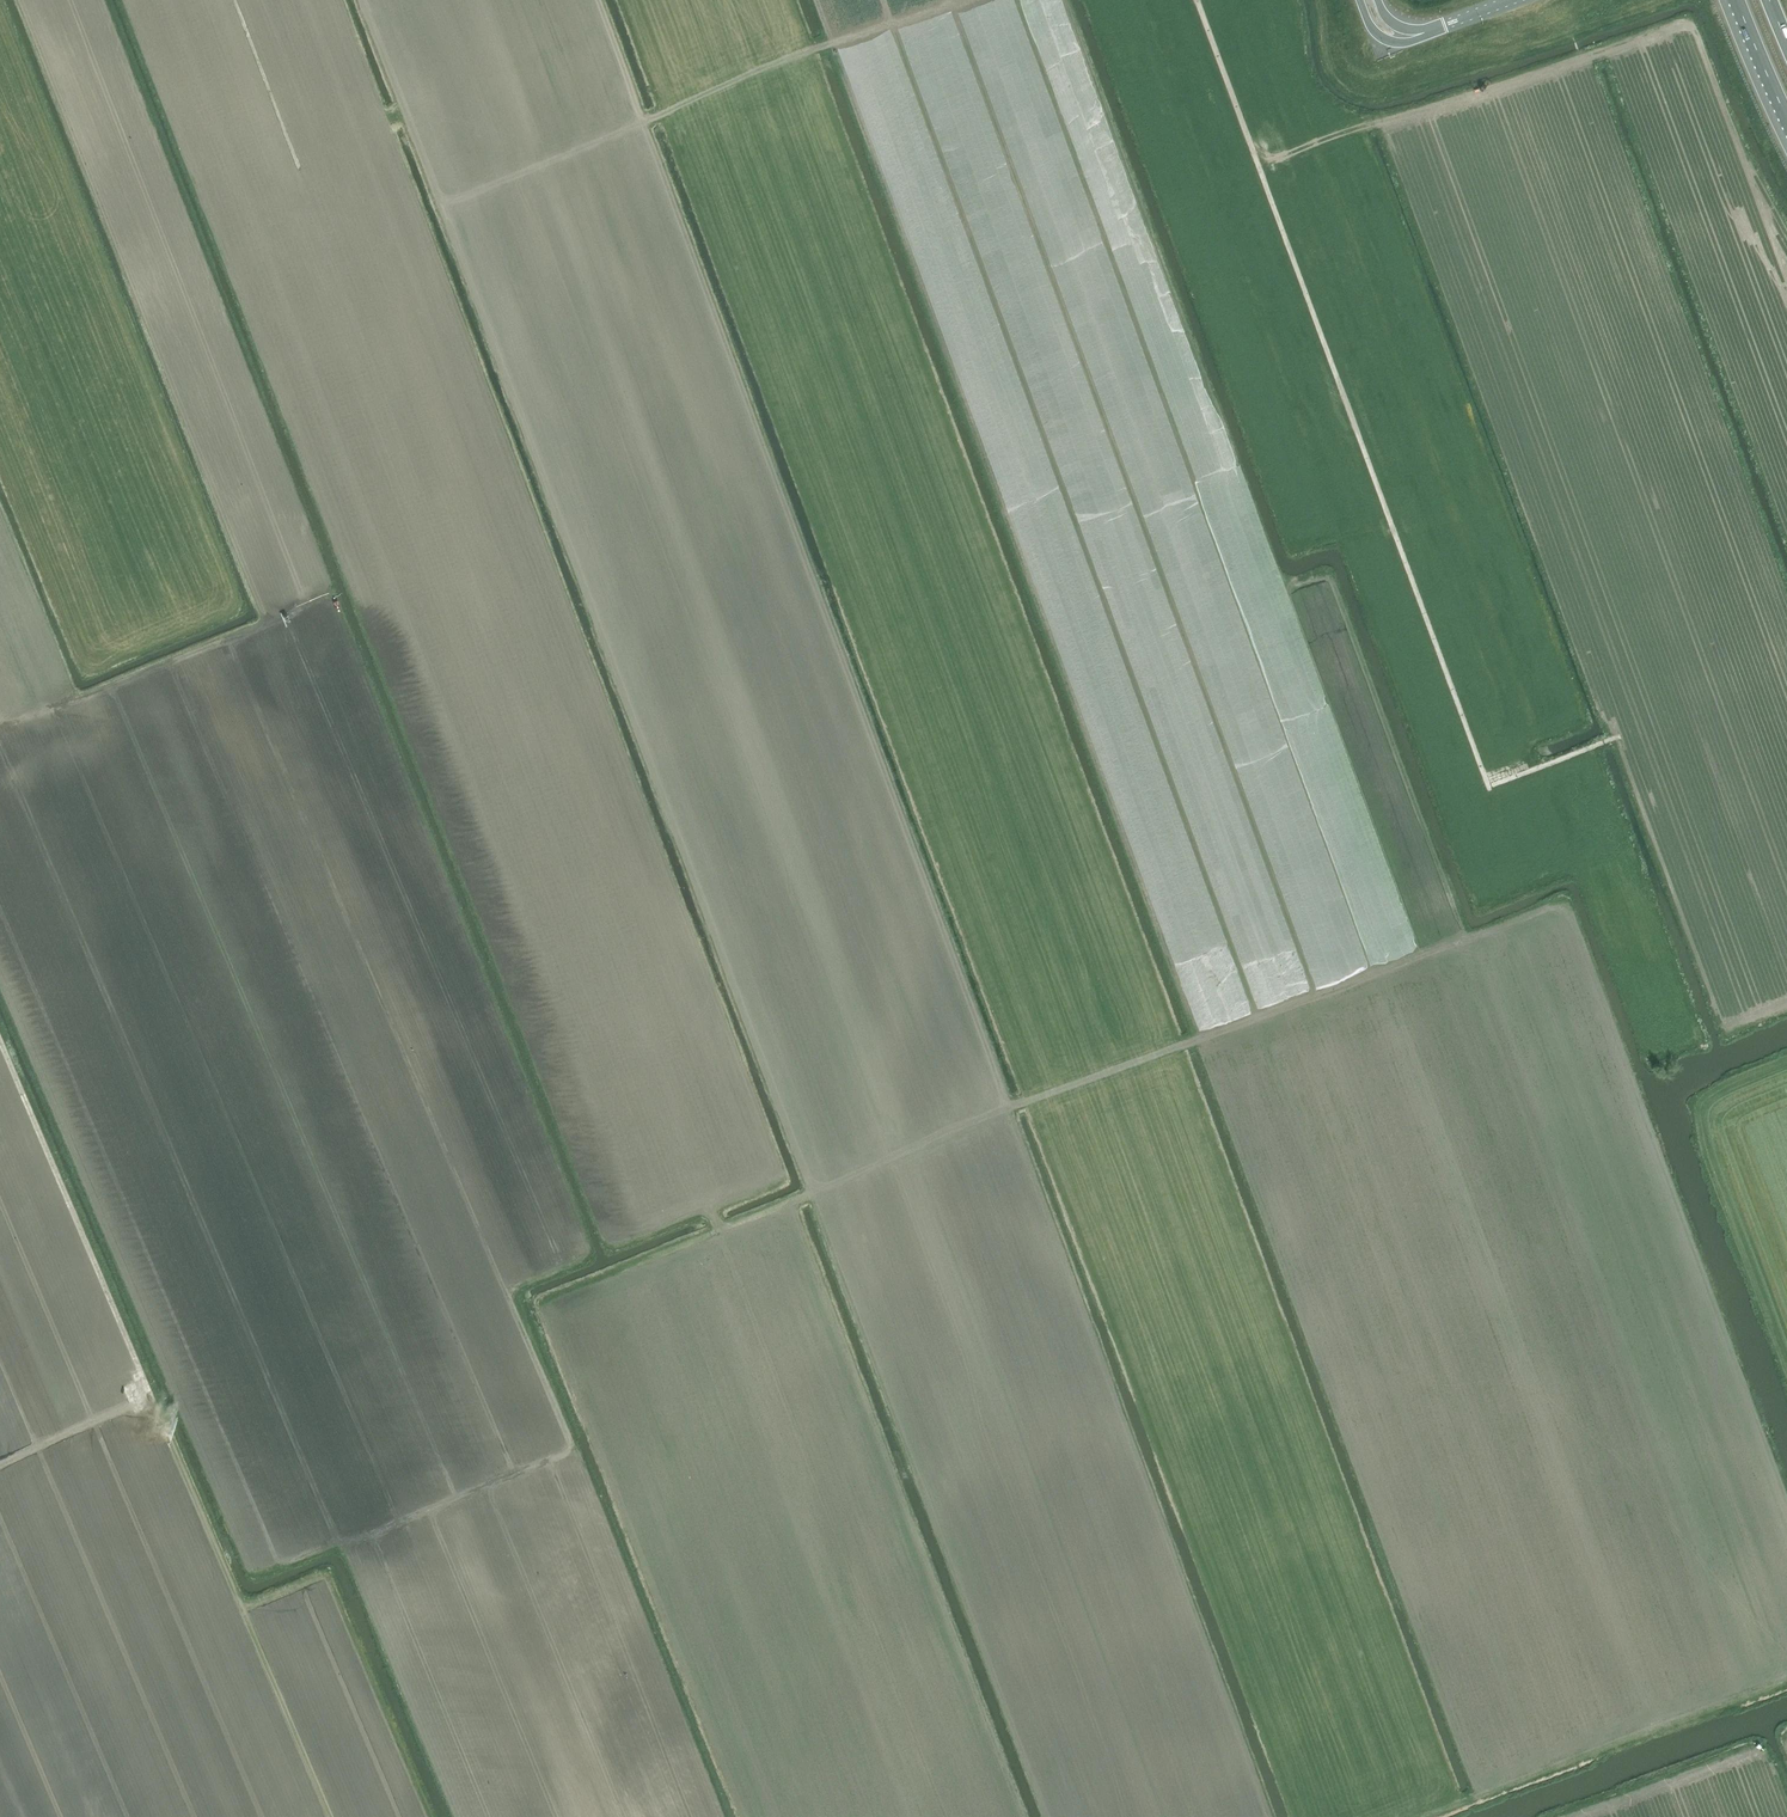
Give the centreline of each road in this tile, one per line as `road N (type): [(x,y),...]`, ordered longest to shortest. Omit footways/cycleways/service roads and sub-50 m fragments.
road 1 (track): [(159,1411),(0,1036)]
road 2 (trunk): [(1736,0),(1786,119)]

